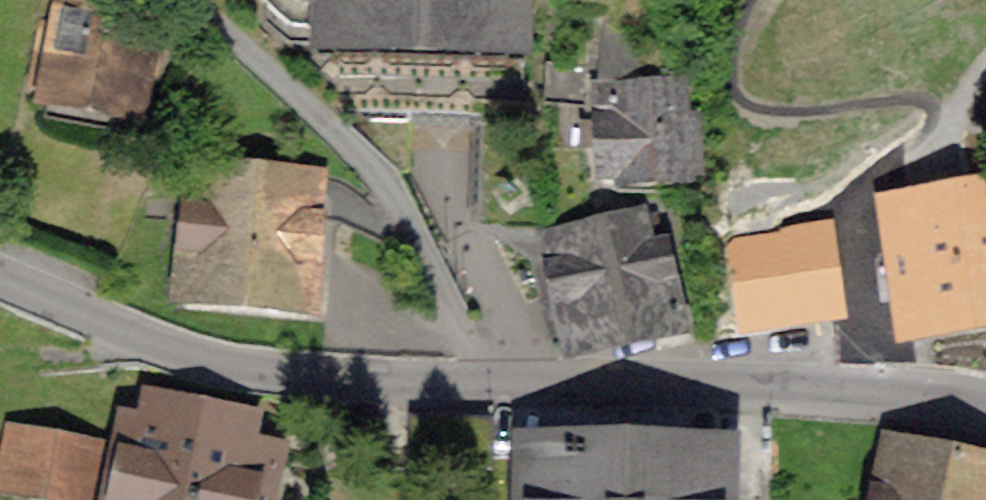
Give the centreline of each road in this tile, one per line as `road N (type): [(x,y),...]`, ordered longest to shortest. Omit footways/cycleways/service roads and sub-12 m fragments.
road 1 (residential): [(985,405),(857,393),(249,369),(195,356),(0,277)]

